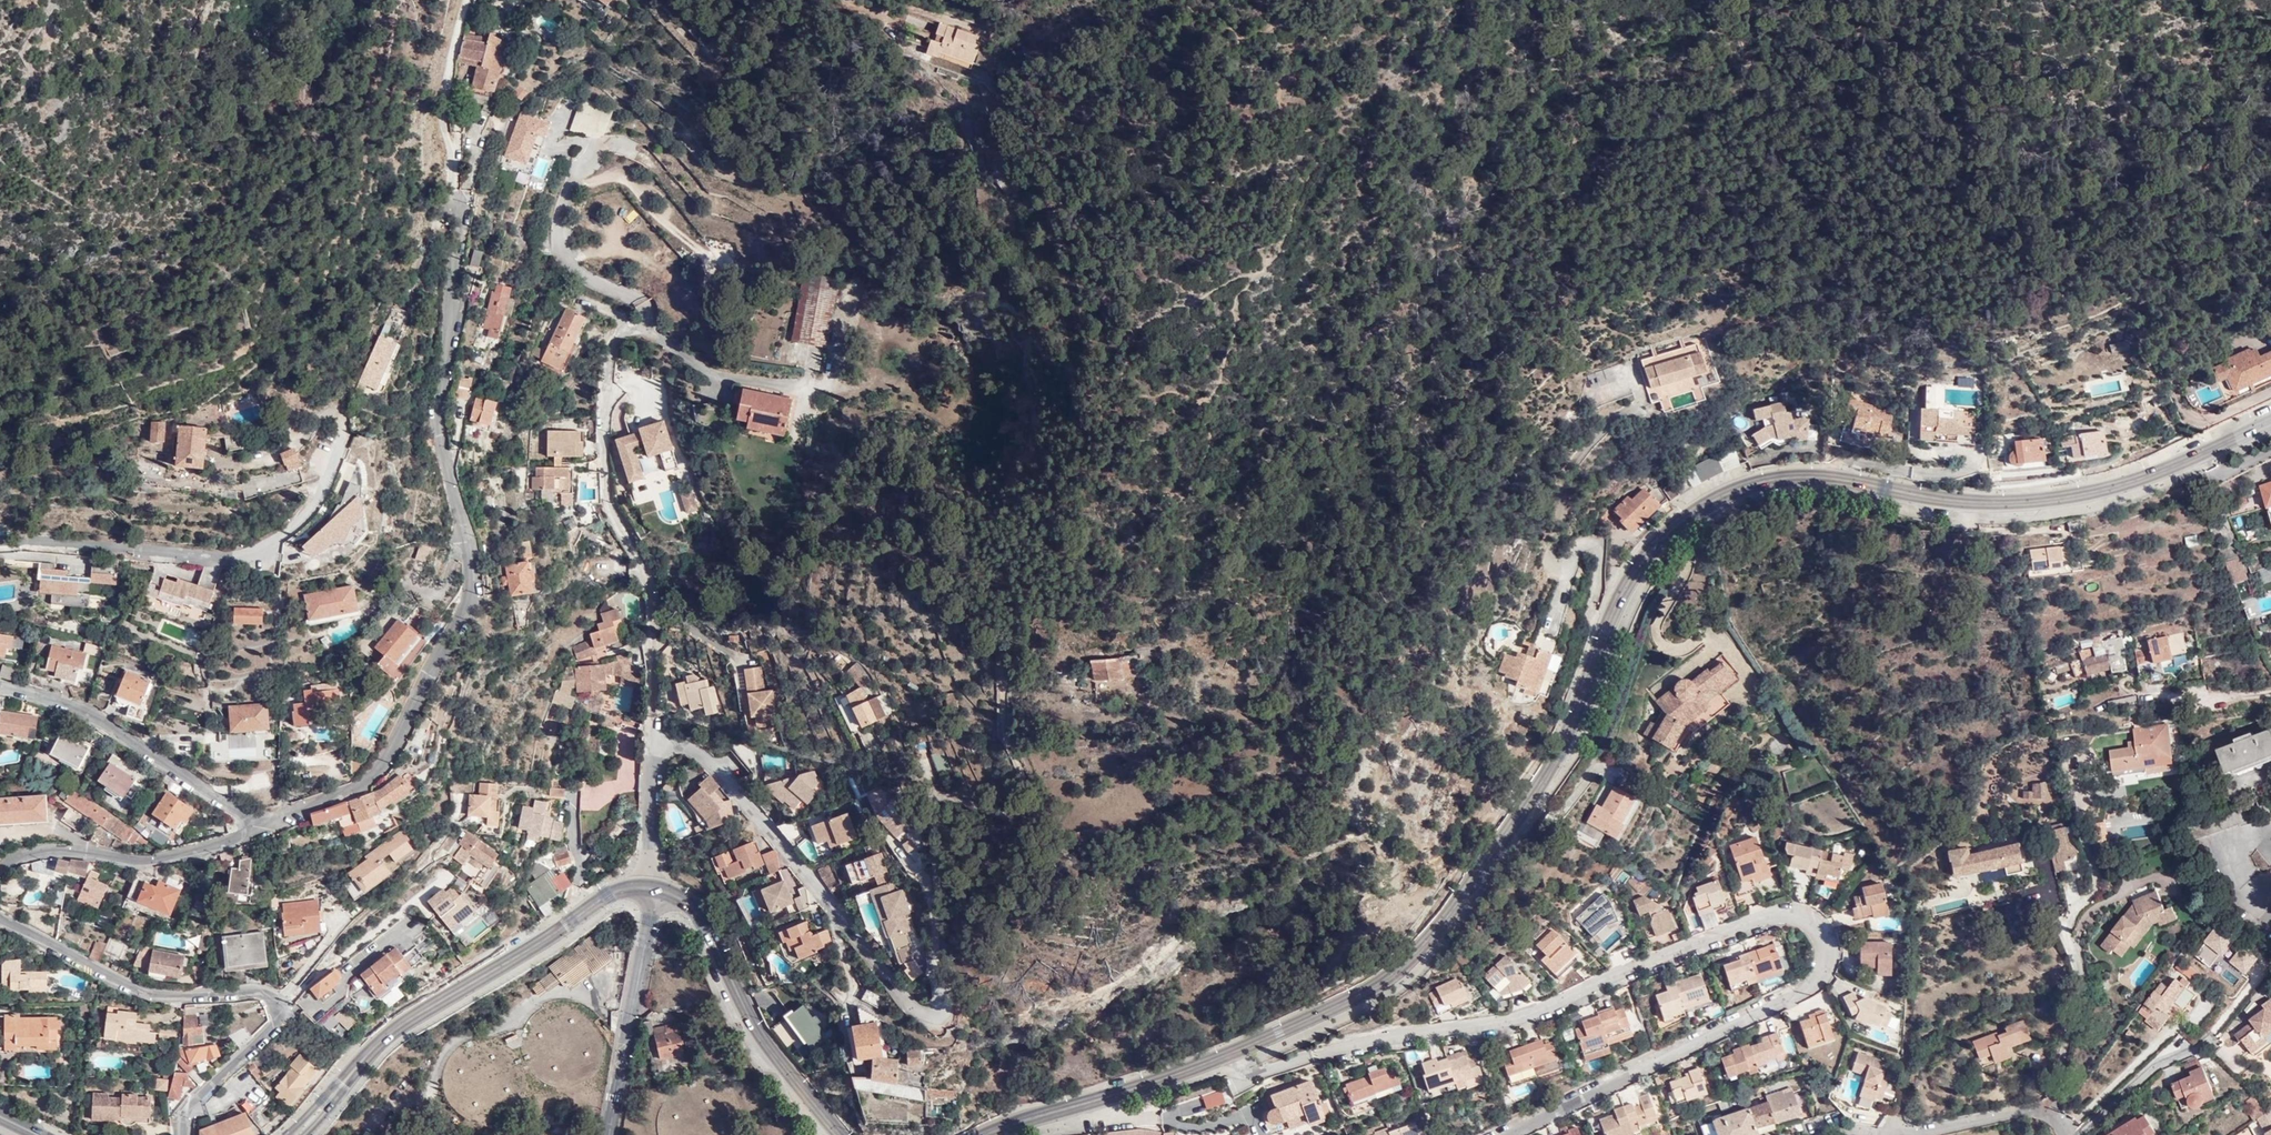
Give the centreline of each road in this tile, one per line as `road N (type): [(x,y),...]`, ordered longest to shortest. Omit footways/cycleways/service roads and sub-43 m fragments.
road 1 (residential): [(1512,1134),(1806,991),(1825,968),(1822,935),(1799,917),(1768,916),(1505,1022),(1347,1045),(1247,1077),(1230,1057)]
road 2 (residential): [(458,197),(457,302),(440,423),(472,593),(395,748),(372,777),(258,829)]
road 3 (secondary): [(1613,627),(1664,547),(1747,488),(1781,480),(1941,503),(2082,499),(2270,429)]
road 4 (secondary): [(1230,1057),(1371,989),(1427,942),(1564,739),(1613,627)]
road 5 (residential): [(644,887),(653,618),(643,573),(607,511),(596,438),(610,349),(649,330)]
road 6 (residential): [(181,1134),(185,1119),(280,1015),(276,997),(153,993),(0,923)]
road 7 (secondary): [(294,1134),(395,1029),(610,896),(644,887)]
road 8 (residential): [(359,424),(307,511),(257,553),(230,562),(0,545)]
road 9 (unclassified): [(1613,627),(1592,616),(1598,548),(1580,546),(1565,572),(1554,568),(1552,543),(1575,459),(1640,402),(1629,365)]
road 10 (residential): [(649,330),(656,312),(644,301),(570,268),(561,255),(561,221),(593,145),(617,147),(668,200)]
road 11 (secondary): [(657,888),(696,912),(752,1024),(840,1134)]
road 12 (residential): [(0,690),(92,718),(258,829)]
road 13 (track): [(943,796),(1014,813),(1021,807),(1025,779),(1007,720),(1011,618)]
road 14 (residential): [(0,868),(52,855),(149,864),(192,858),(258,829)]
road 15 (secondary): [(990,1134),(1230,1057)]
road 16 (residential): [(609,1134),(657,888)]
road 17 (unclassified): [(649,330),(715,374),(832,391)]
road 18 (residential): [(1897,1134),(2024,1112),(2050,1118),(2063,1134)]

